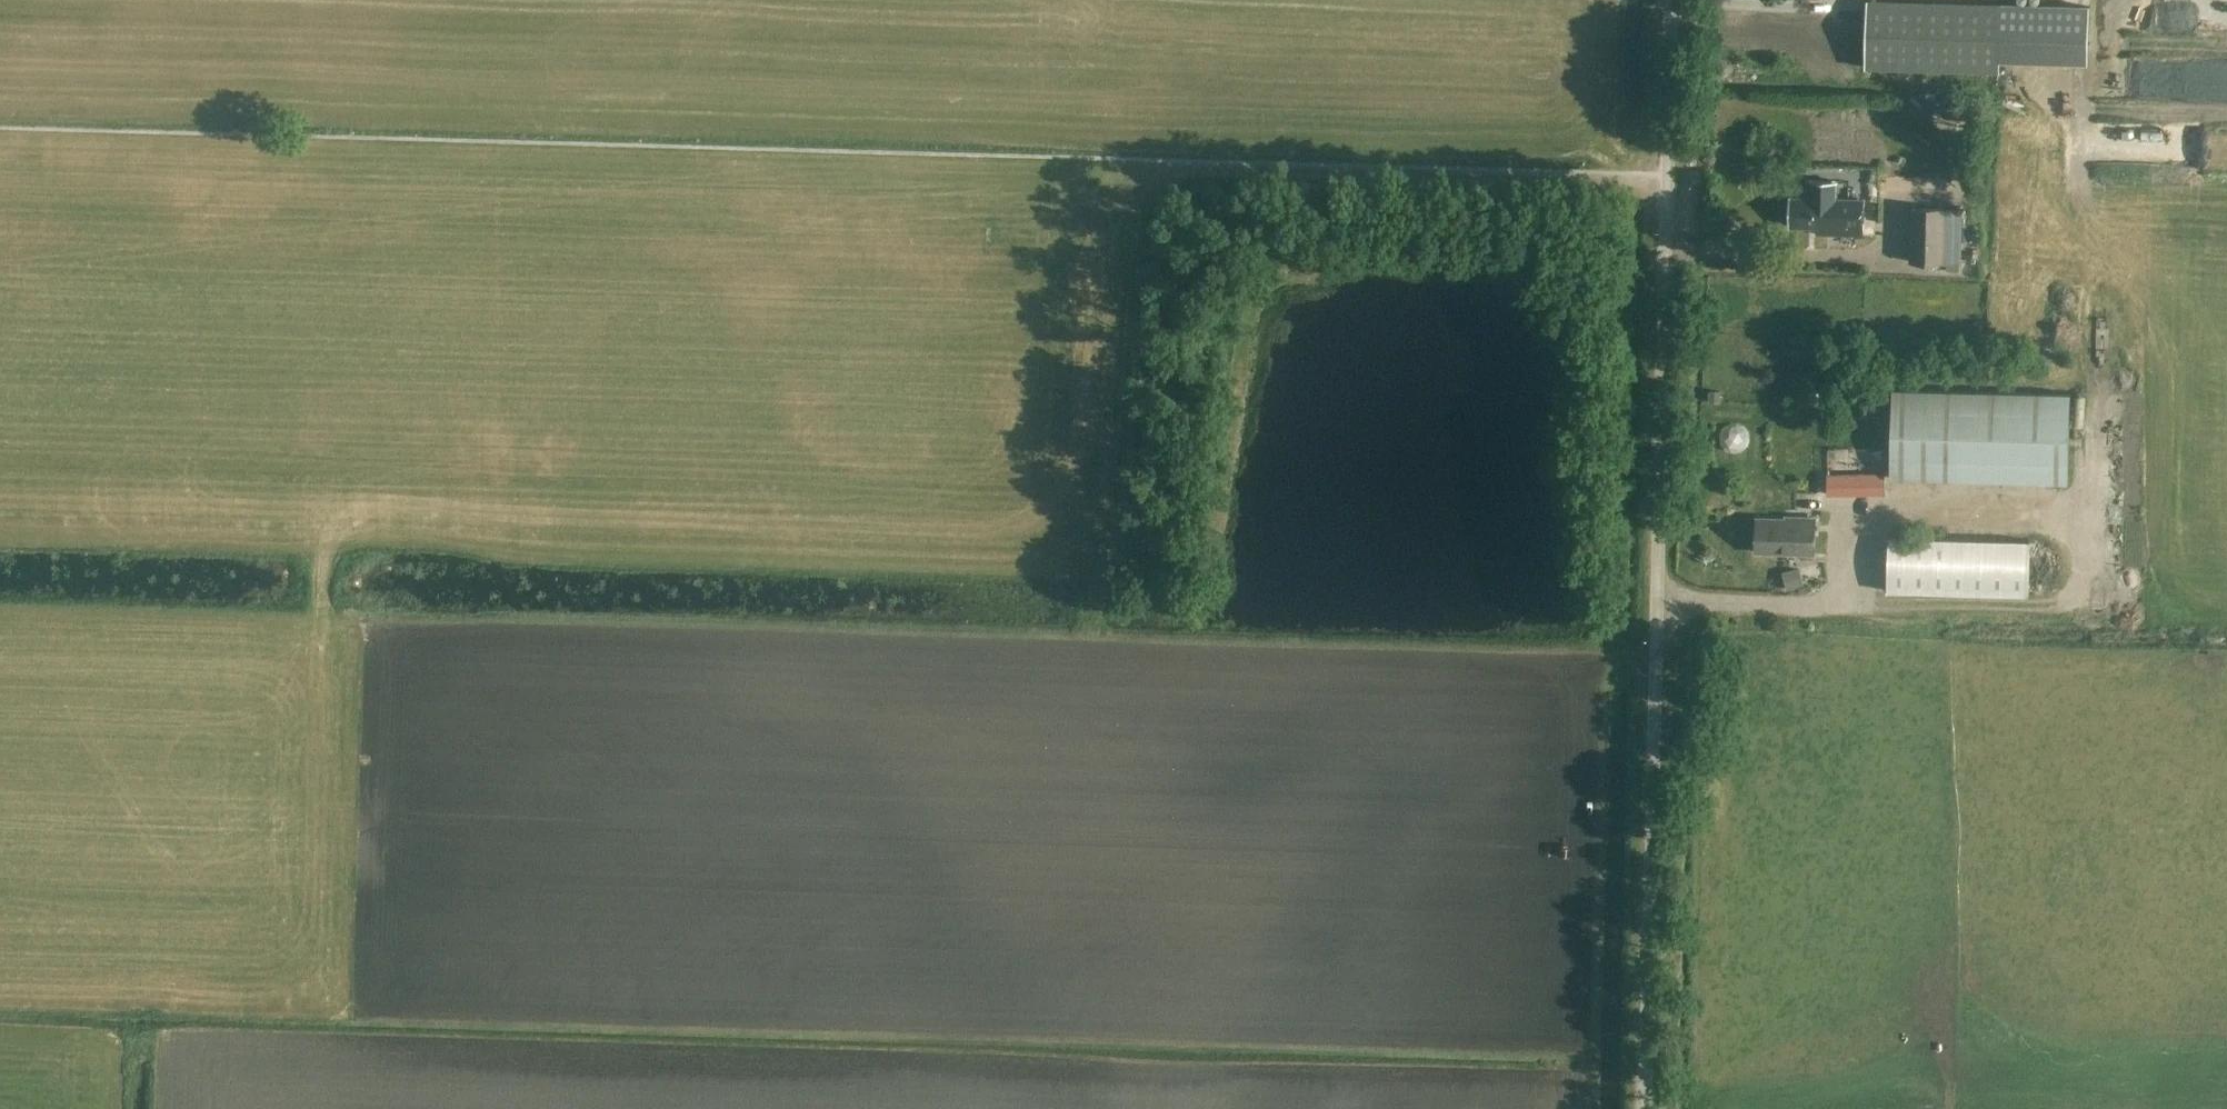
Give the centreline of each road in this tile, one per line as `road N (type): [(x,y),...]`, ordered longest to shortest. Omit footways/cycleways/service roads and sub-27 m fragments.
road 1 (unclassified): [(1642,1108),(1669,0)]

